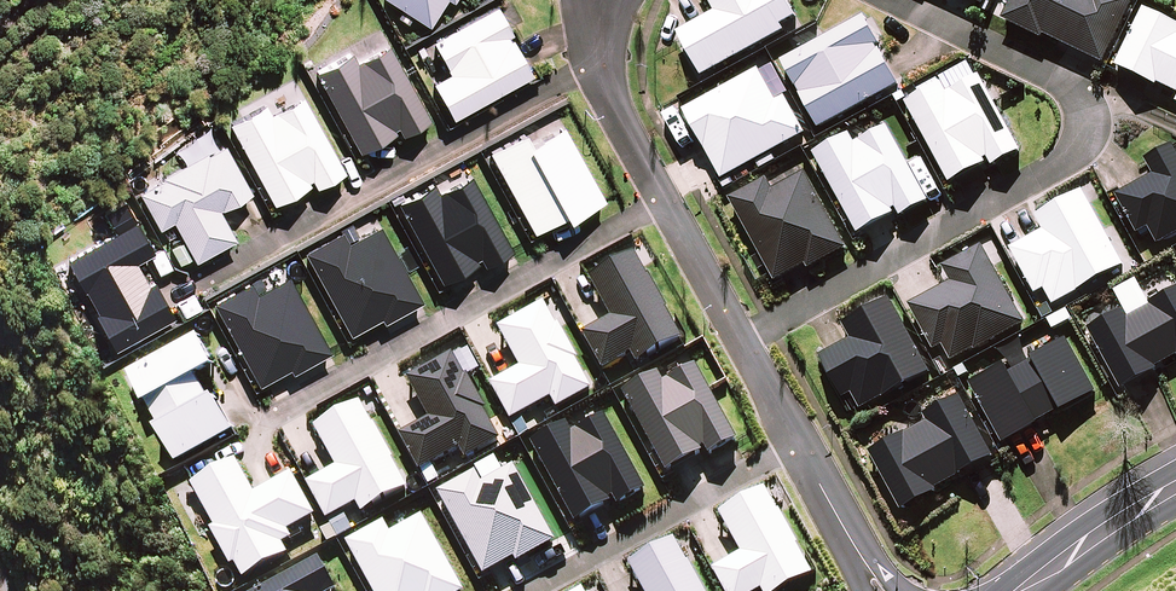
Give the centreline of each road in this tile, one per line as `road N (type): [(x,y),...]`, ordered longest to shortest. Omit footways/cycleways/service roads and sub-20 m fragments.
road 1 (residential): [(916,0),(1062,73),(1074,118),(1045,152),(734,333)]
road 2 (residential): [(655,201),(227,444)]
road 3 (residential): [(195,288),(582,65)]
road 4 (residential): [(531,590),(798,441)]
road 5 (residential): [(1032,590),(1175,482)]
road 6 (residential): [(798,441),(891,590)]
road 7 (residential): [(582,65),(655,201)]
road 8 (residential): [(655,201),(734,333)]
road 9 (residential): [(734,333),(798,441)]

